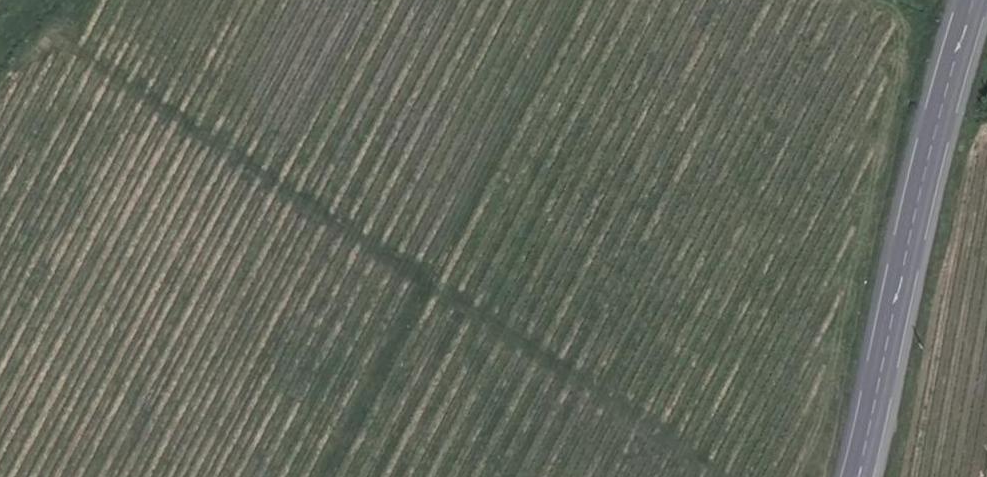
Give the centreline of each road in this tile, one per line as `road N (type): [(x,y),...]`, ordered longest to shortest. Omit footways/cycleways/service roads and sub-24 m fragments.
road 1 (secondary): [(858,476),(975,0)]

